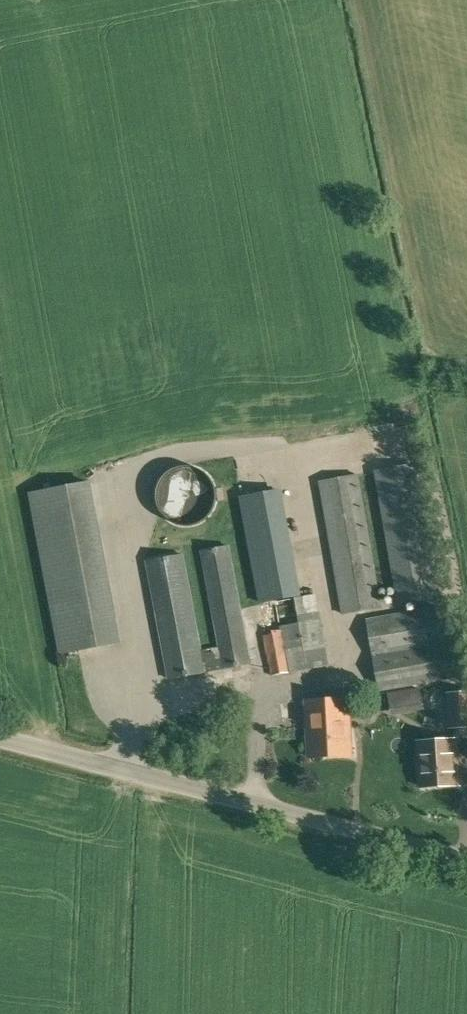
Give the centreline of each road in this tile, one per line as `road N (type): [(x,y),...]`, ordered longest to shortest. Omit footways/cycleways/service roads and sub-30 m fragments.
road 1 (unclassified): [(466,858),(0,738)]

